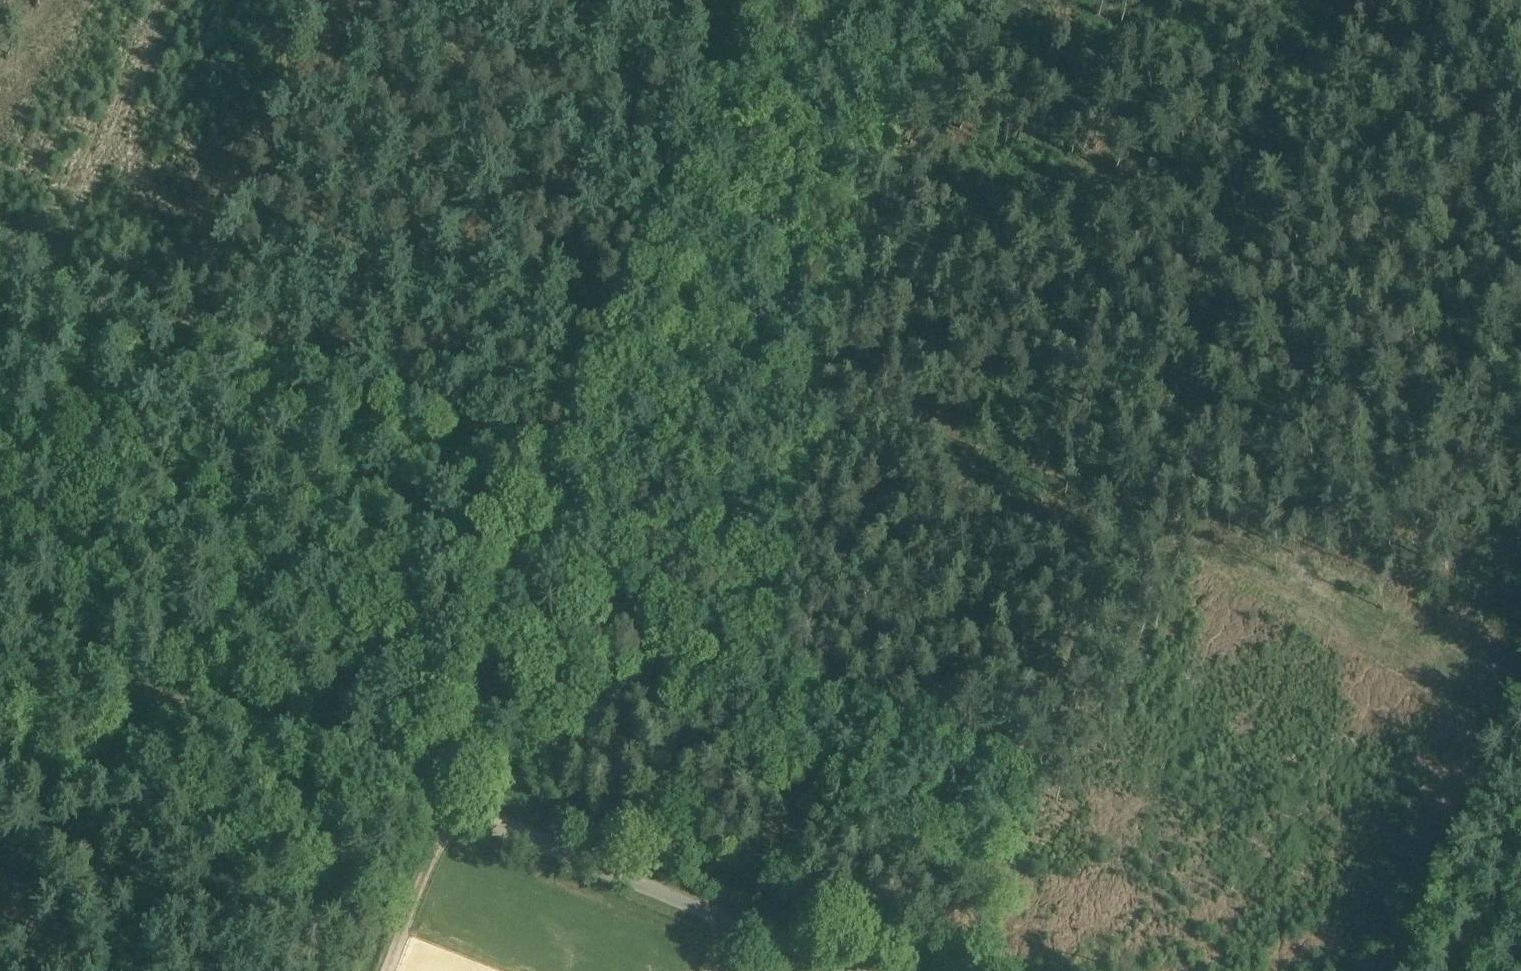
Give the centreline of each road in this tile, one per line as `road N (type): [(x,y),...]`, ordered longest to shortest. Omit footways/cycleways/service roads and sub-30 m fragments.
road 1 (track): [(406,781),(723,0)]
road 2 (unclassified): [(865,970),(406,781)]
road 3 (track): [(406,781),(0,622)]
road 4 (track): [(406,781),(332,970)]

